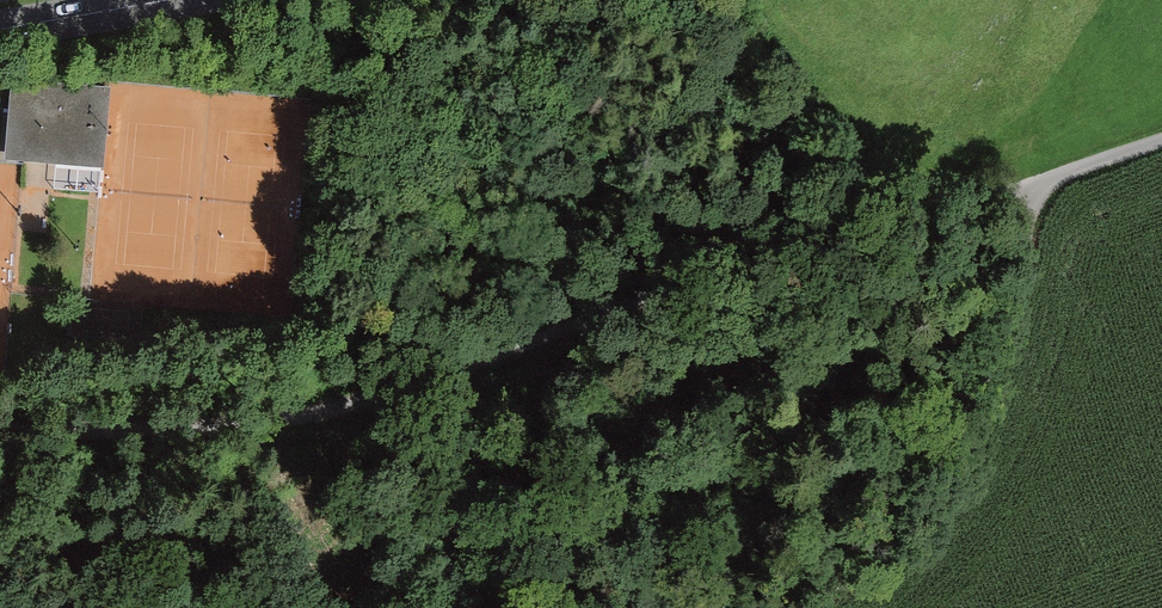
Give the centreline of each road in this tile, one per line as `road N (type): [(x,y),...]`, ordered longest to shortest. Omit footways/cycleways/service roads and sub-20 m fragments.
road 1 (track): [(1161,141),(1025,190),(859,231),(519,351),(299,418)]
road 2 (track): [(801,607),(877,561),(961,447),(1015,317),(1025,190)]
road 3 (track): [(0,436),(299,418)]
road 4 (primary): [(174,0),(0,30)]

